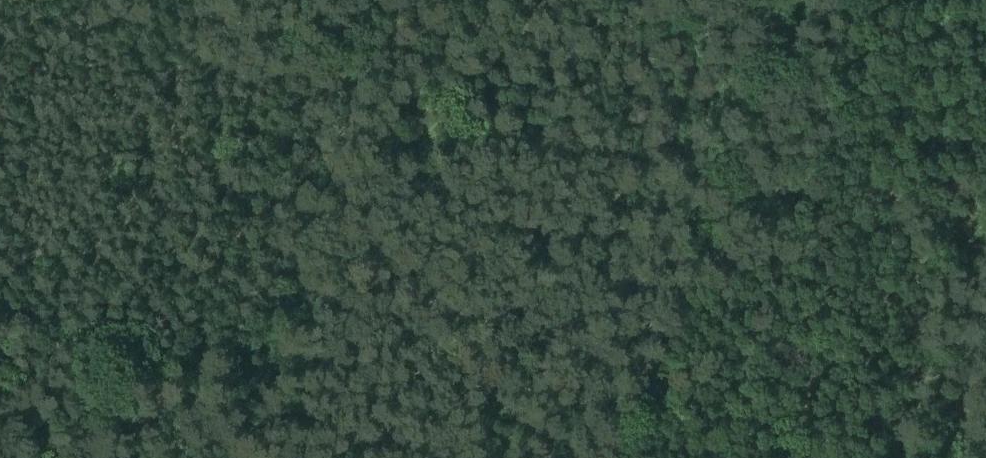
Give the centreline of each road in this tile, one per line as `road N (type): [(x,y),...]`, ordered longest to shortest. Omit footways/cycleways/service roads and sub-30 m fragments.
road 1 (track): [(215,457),(356,0)]
road 2 (track): [(873,457),(906,0)]

